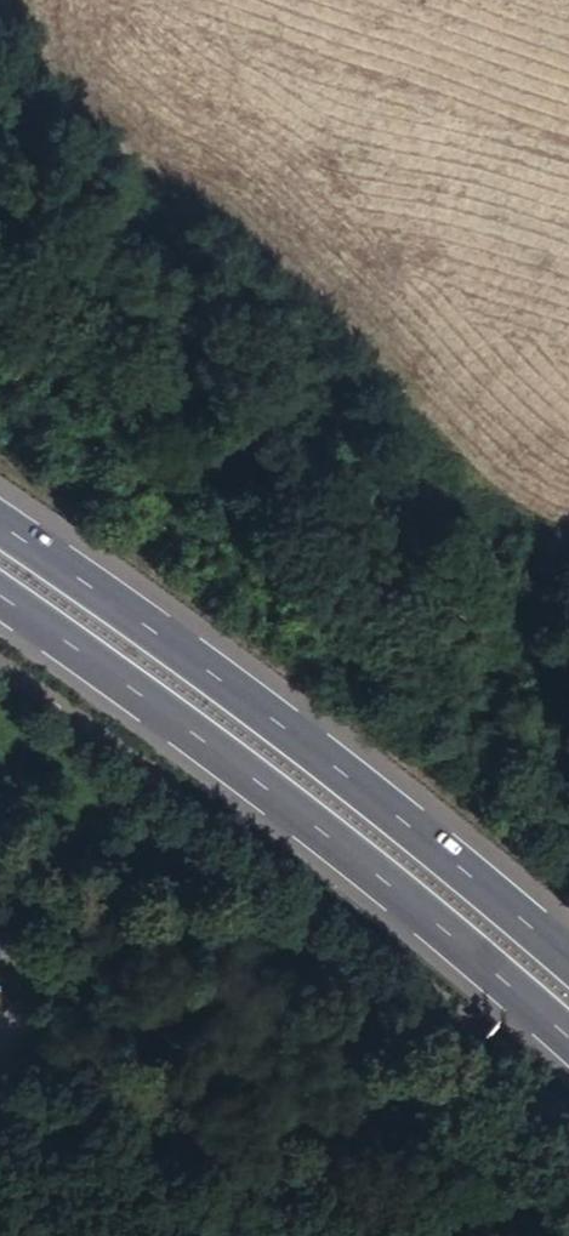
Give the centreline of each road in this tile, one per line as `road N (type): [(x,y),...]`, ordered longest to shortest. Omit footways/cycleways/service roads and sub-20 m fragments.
road 1 (trunk): [(0,596),(381,877),(568,1037)]
road 2 (trunk): [(568,968),(481,891),(105,600),(0,531)]

